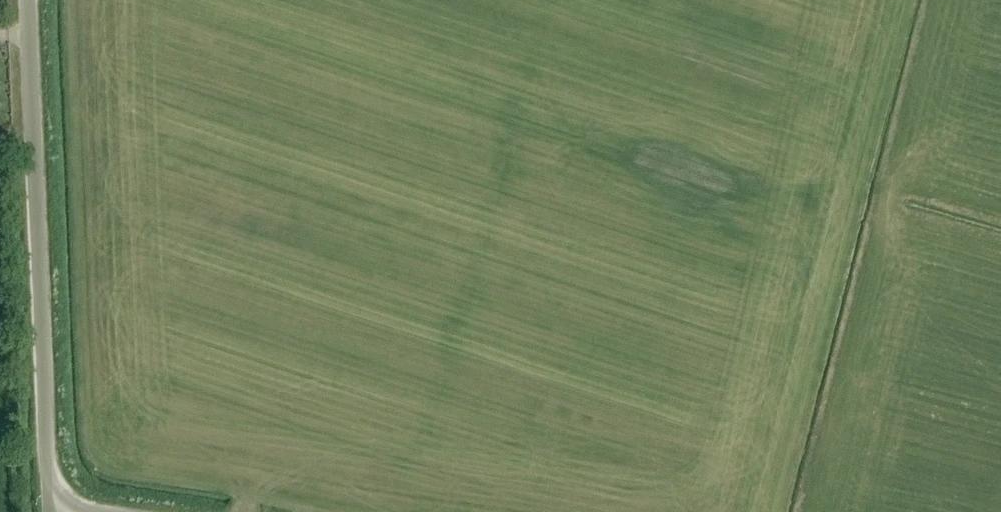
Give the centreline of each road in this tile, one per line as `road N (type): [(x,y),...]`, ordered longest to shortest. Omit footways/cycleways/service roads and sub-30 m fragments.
road 1 (unclassified): [(48,505),(28,0)]

